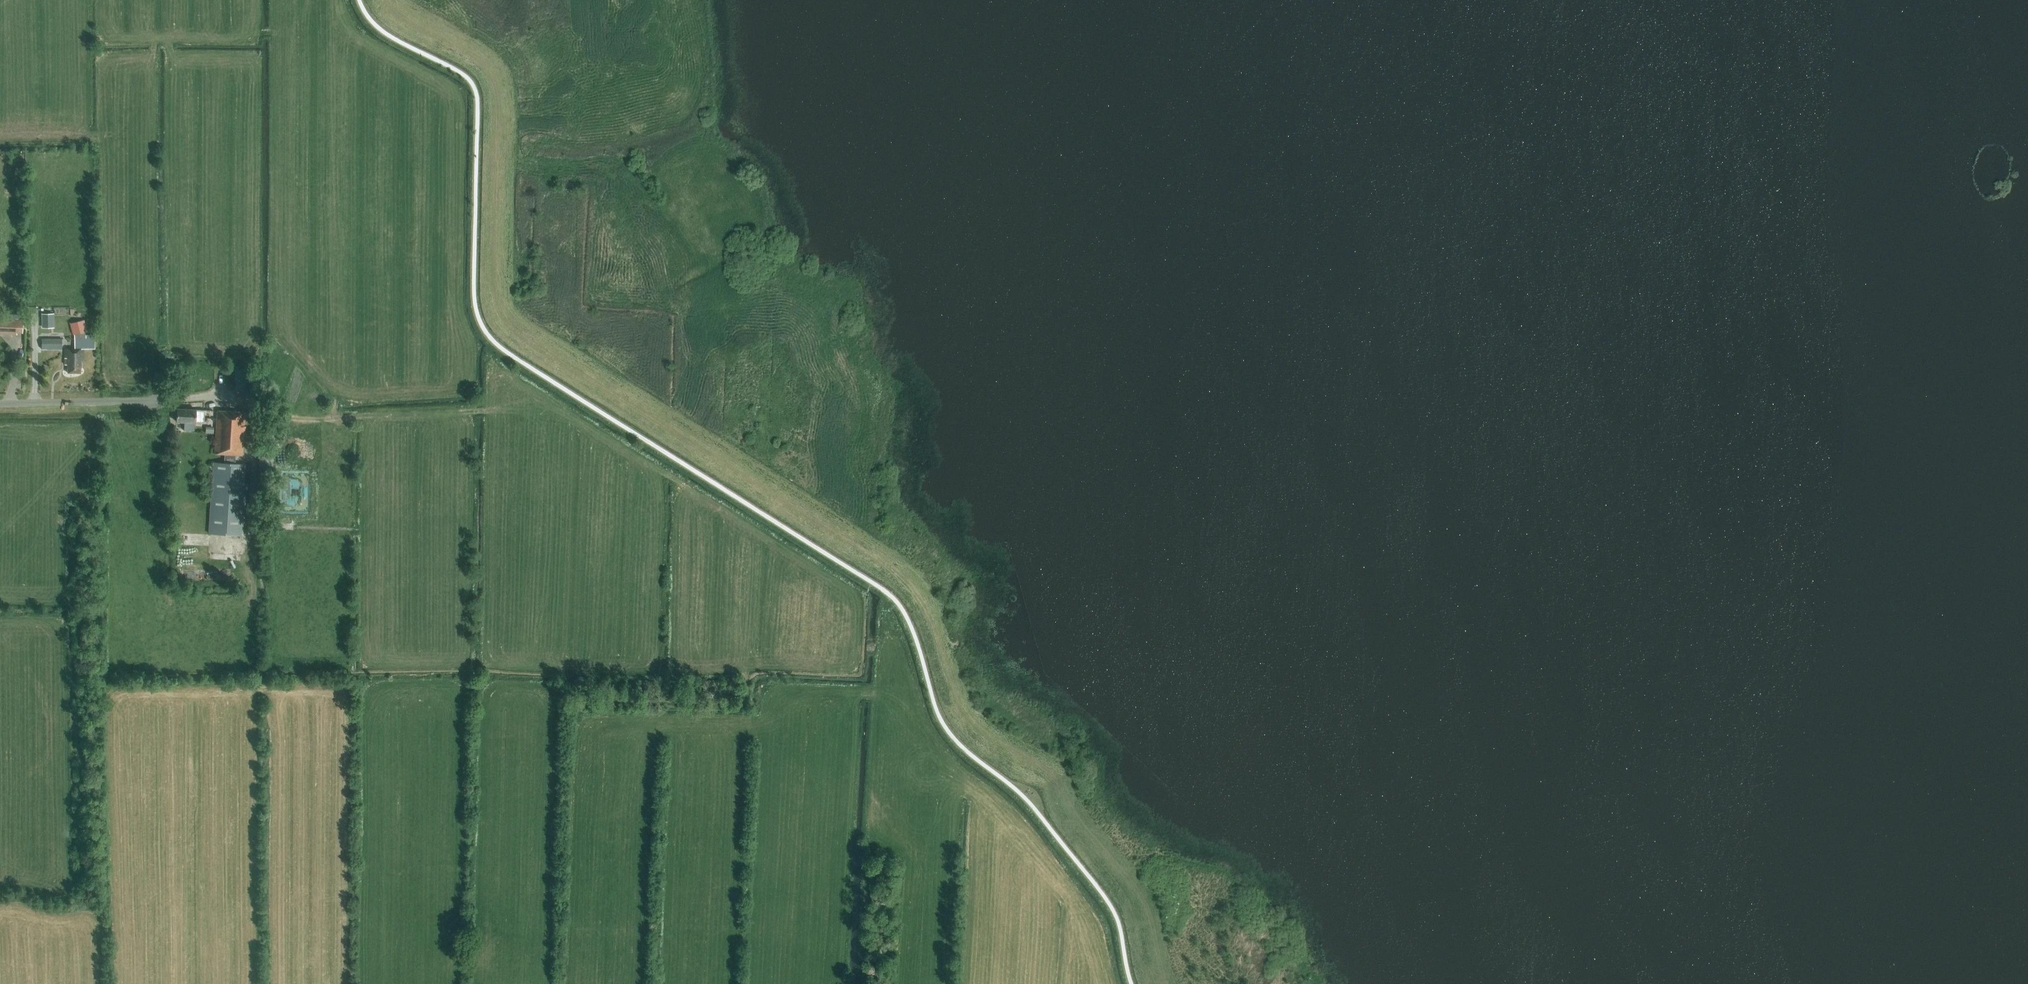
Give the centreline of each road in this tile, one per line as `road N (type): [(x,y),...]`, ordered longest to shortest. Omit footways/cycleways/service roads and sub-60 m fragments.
road 1 (unclassified): [(0,403),(170,399)]

